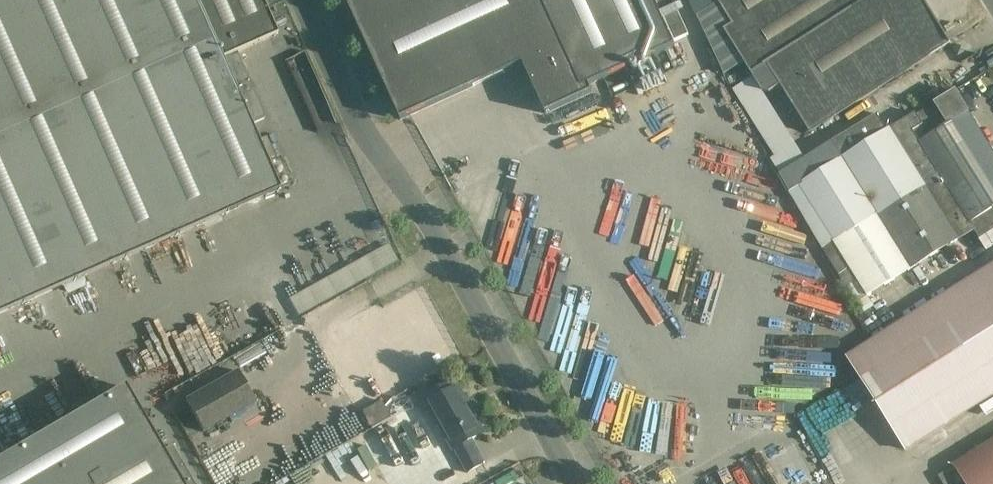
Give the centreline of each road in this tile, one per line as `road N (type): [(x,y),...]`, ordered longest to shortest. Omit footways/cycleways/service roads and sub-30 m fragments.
road 1 (unclassified): [(576,483),(440,239),(365,138),(303,0)]

